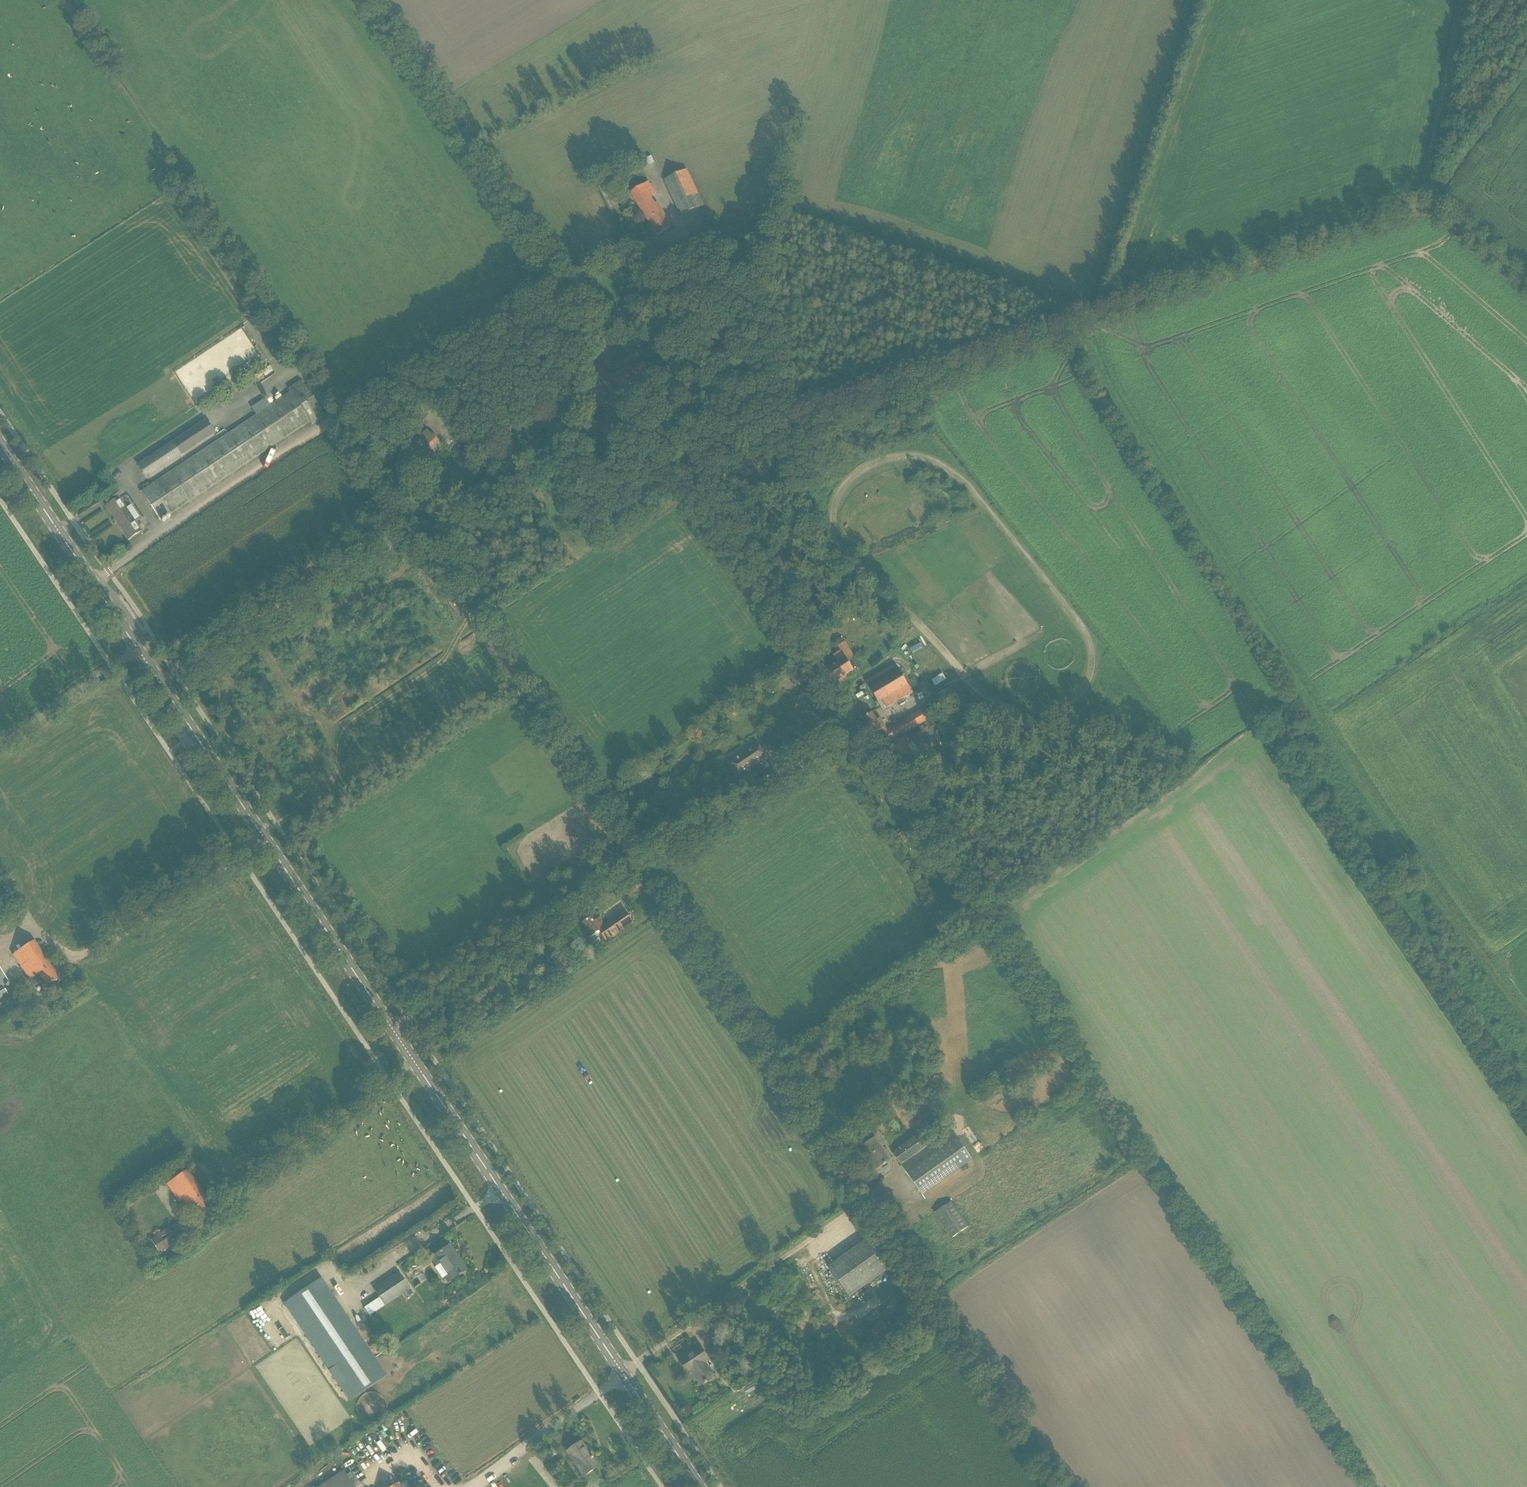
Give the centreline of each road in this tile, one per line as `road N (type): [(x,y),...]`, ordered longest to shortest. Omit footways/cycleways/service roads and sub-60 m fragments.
road 1 (track): [(391,1028),(826,753),(857,724),(636,407),(591,414),(536,471),(534,543),(496,573),(447,655),(347,728),(332,782),(262,836)]
road 2 (track): [(1526,1026),(1411,871),(1176,511),(1117,419),(1078,327),(1422,210),(1467,0)]
road 3 (secondary): [(699,1486),(0,445)]
road 4 (track): [(66,598),(323,427),(610,252)]
road 5 (track): [(614,407),(604,394),(588,327),(367,0)]
road 6 (track): [(1078,327),(776,433),(692,480)]
road 7 (track): [(868,1197),(593,1396)]
road 8 (track): [(507,668),(641,869)]
road 9 (track): [(1422,210),(1467,234),(1526,286)]
road 10 (track): [(925,825),(857,724)]

